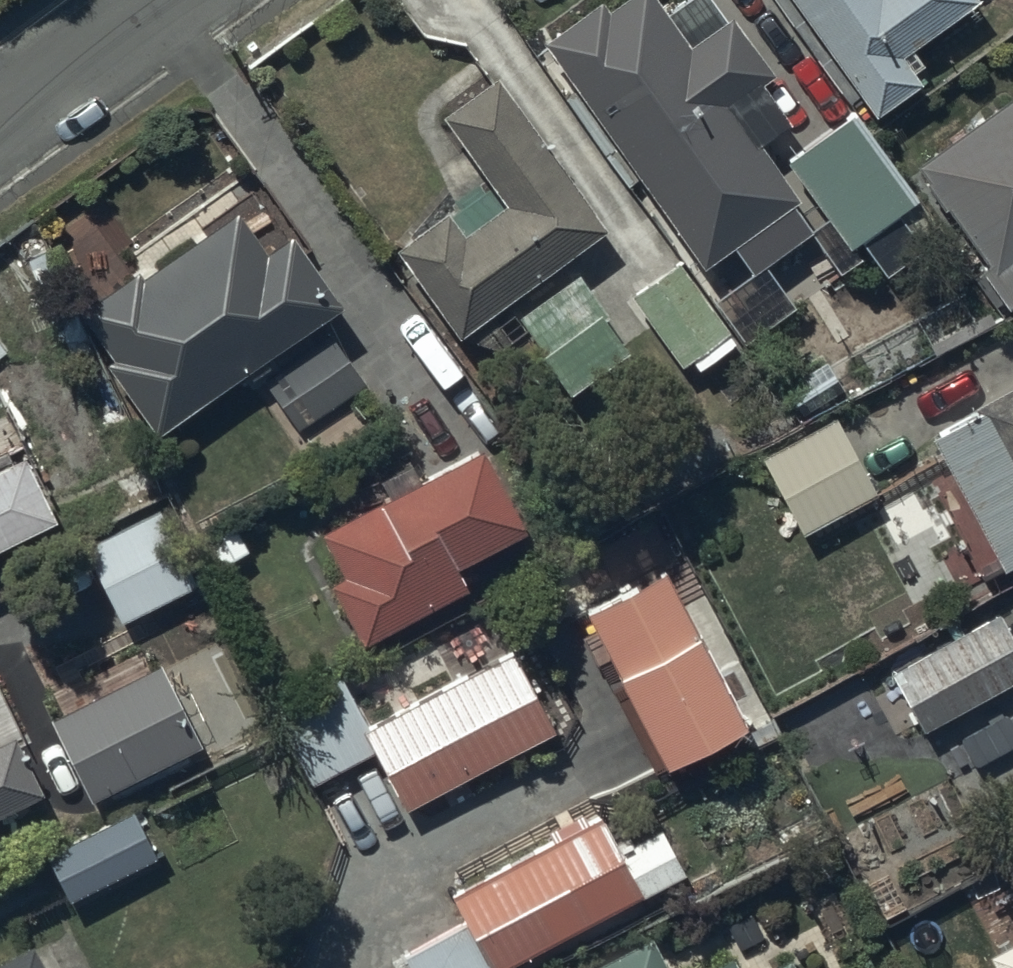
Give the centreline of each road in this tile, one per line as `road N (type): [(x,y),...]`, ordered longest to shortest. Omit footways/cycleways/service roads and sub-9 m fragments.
road 1 (residential): [(0,128),(176,0)]

